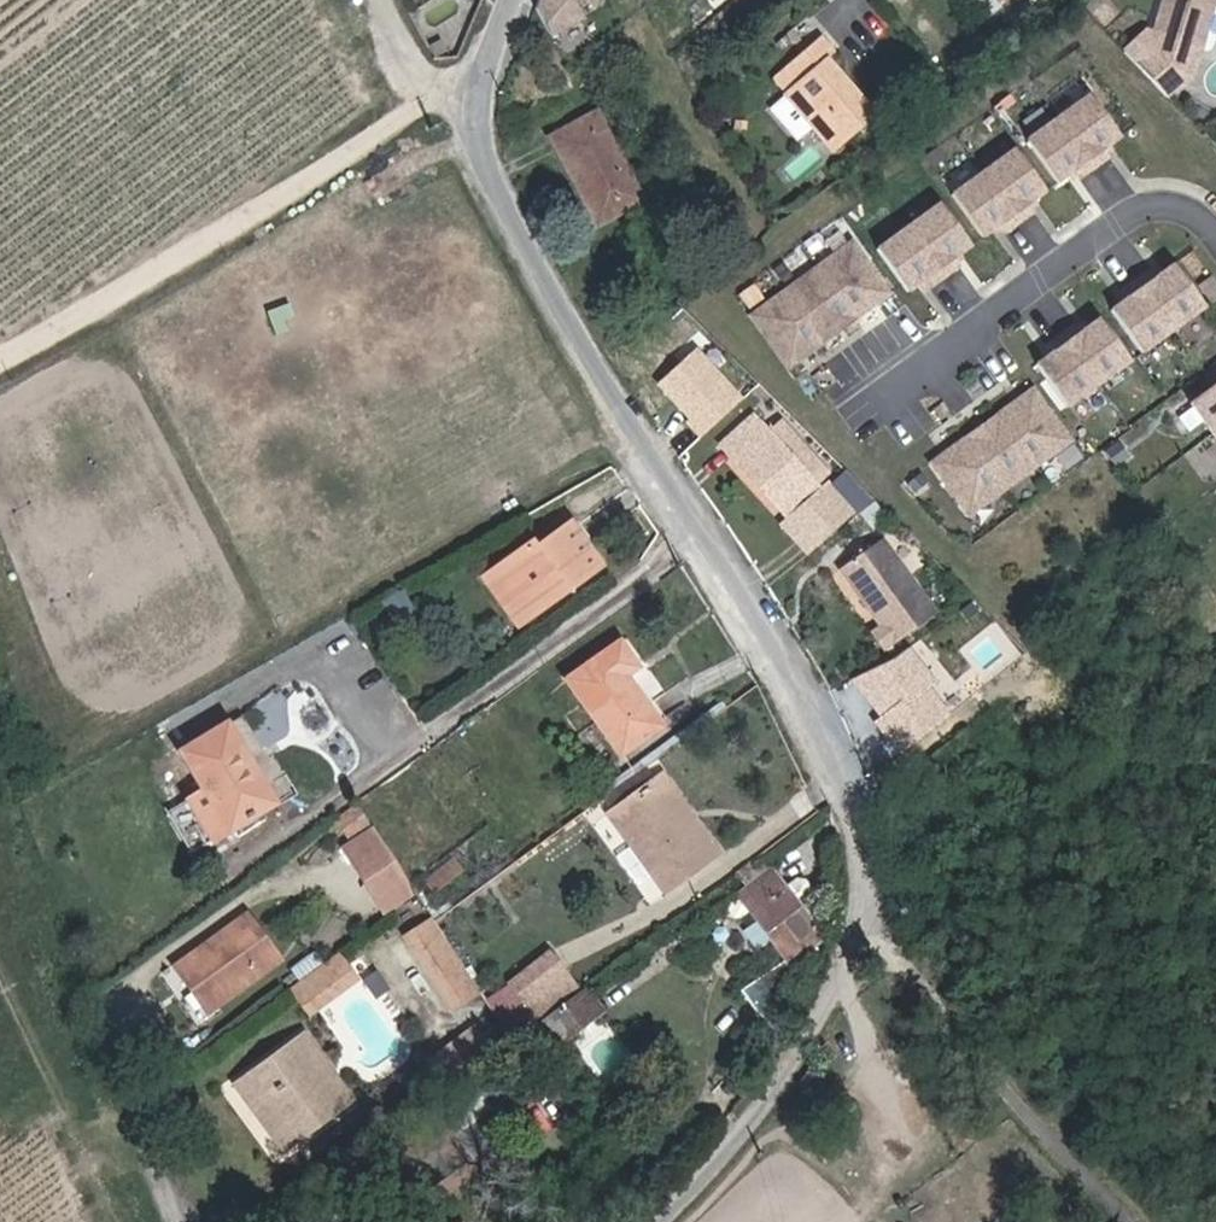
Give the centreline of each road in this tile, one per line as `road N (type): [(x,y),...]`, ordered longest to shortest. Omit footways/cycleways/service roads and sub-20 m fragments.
road 1 (unclassified): [(877,918),(851,802),(804,691),(460,141),(511,0)]
road 2 (residential): [(889,398),(1123,220),(1156,206),(1183,211),(1215,233)]
road 3 (track): [(877,918),(1126,1221)]
road 4 (track): [(383,0),(460,141)]

